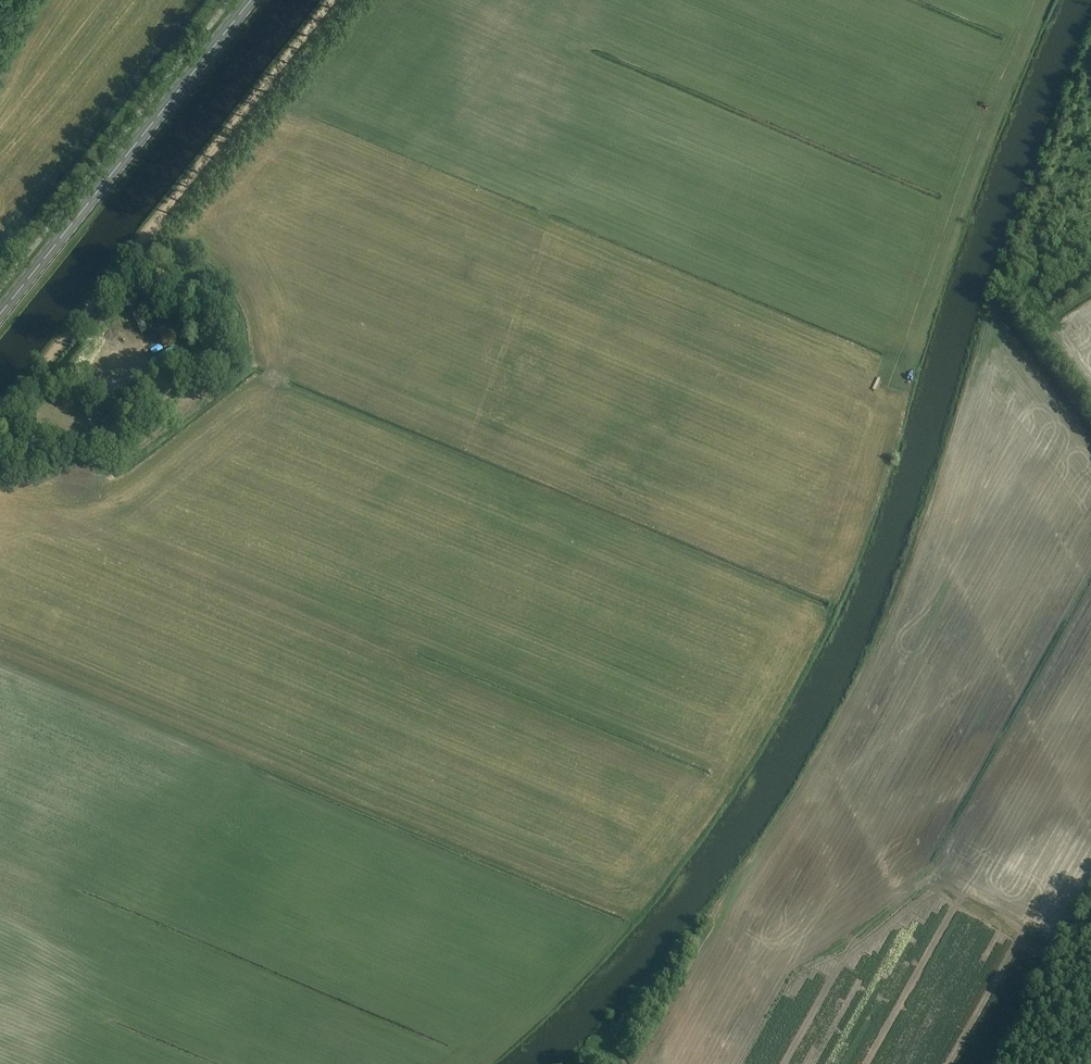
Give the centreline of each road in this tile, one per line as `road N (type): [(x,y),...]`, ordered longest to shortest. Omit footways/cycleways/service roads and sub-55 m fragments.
road 1 (track): [(333,0),(0,416)]
road 2 (primary): [(0,316),(252,0)]

